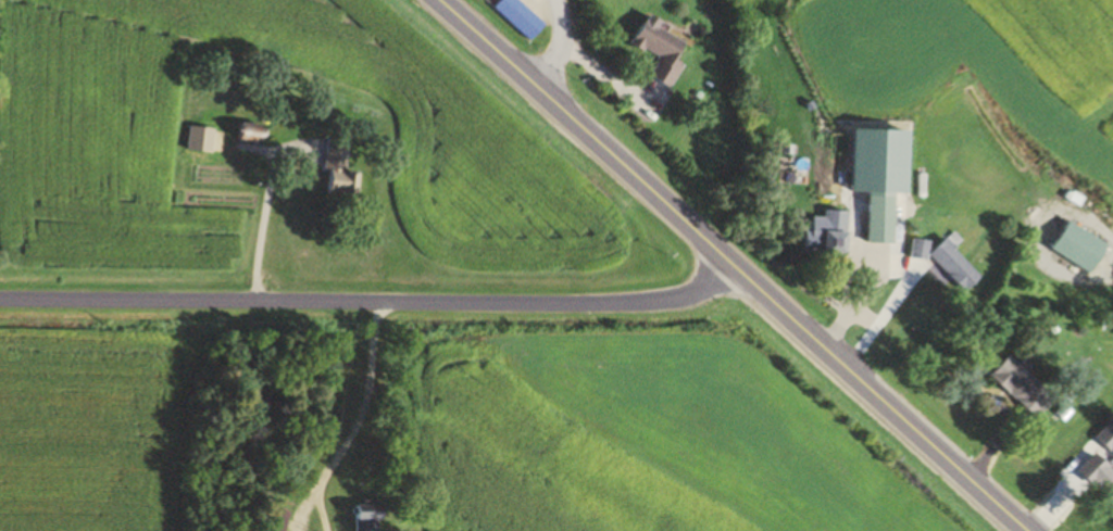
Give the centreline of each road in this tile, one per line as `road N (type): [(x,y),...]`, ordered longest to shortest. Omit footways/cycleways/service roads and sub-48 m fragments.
road 1 (secondary): [(1025,530),(442,0)]
road 2 (residential): [(739,266),(668,301),(0,299)]

